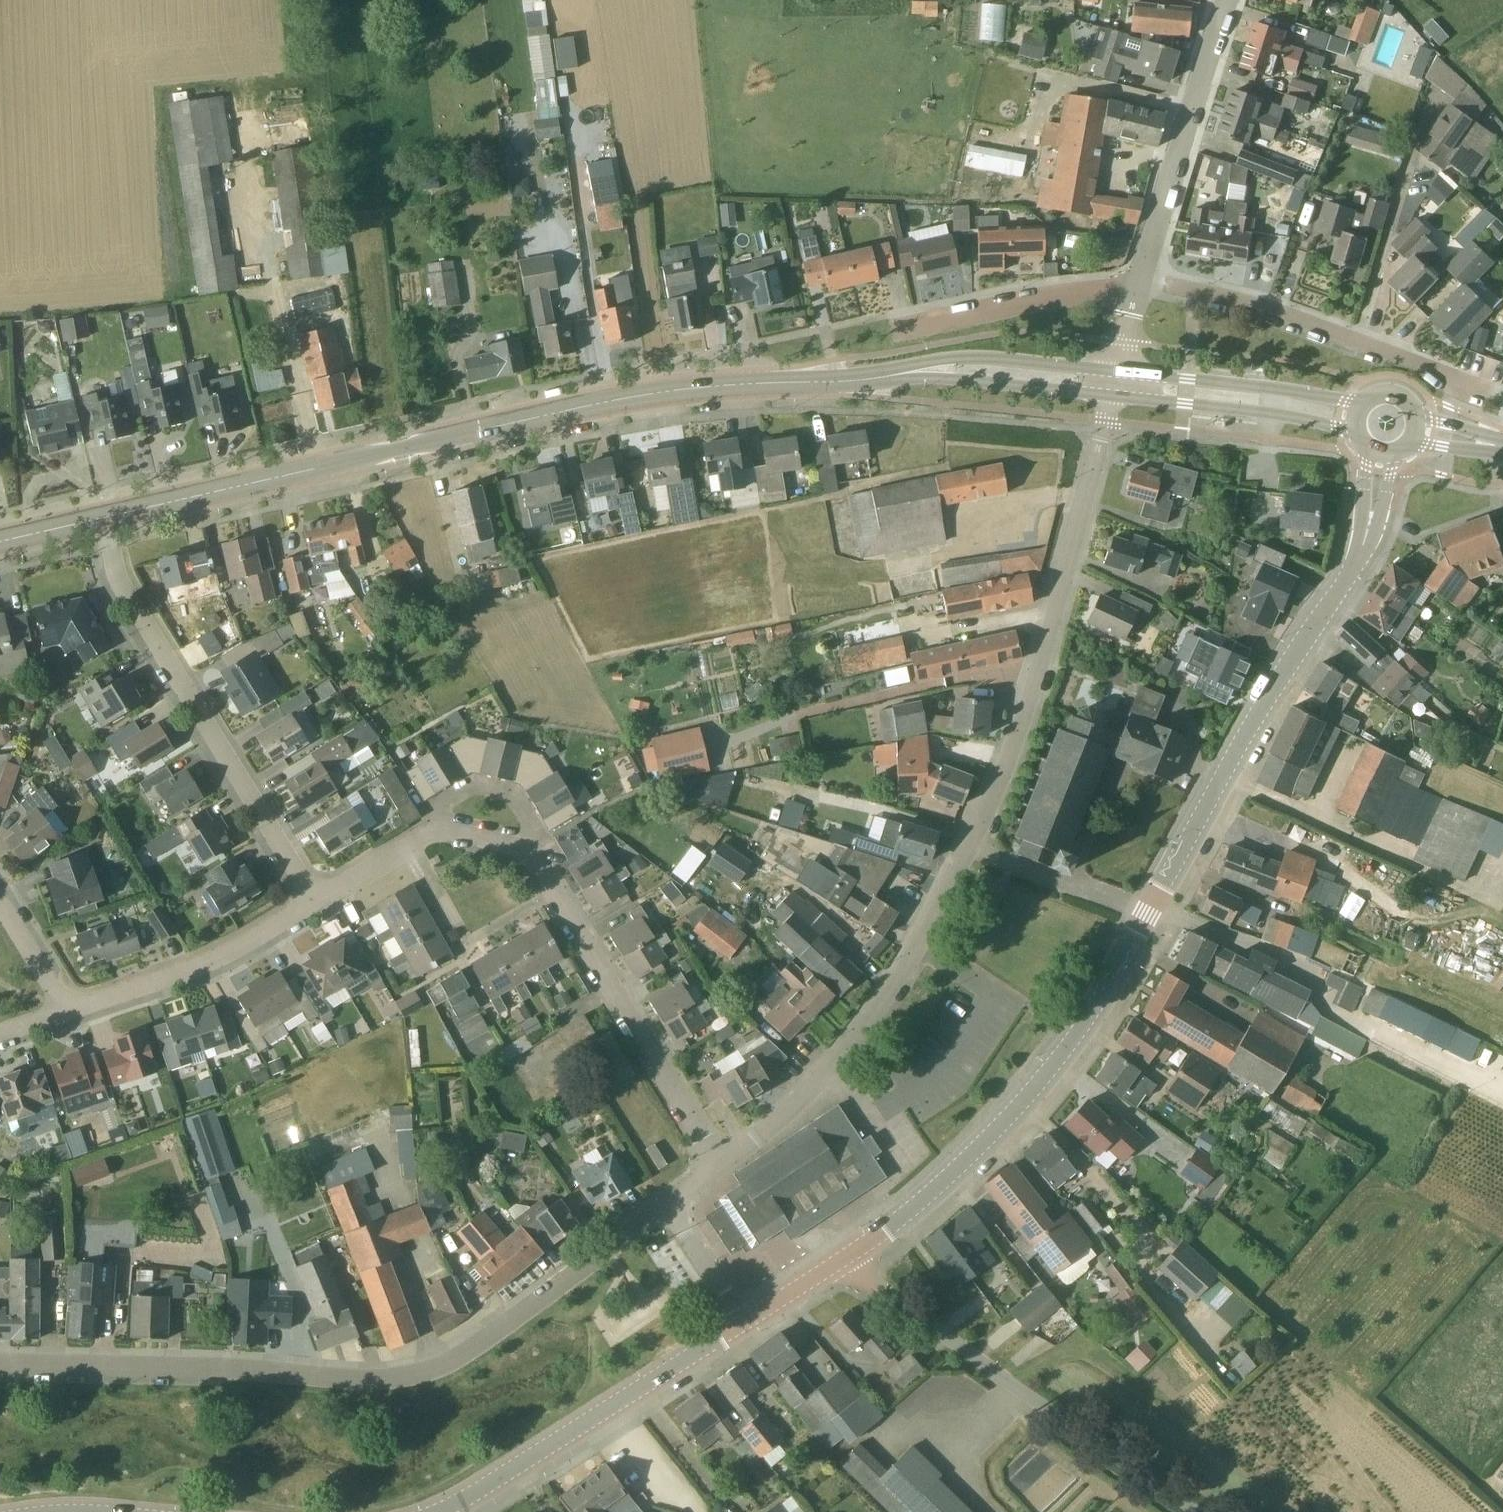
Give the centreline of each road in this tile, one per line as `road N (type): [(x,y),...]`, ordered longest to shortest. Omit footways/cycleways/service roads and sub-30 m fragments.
road 1 (tertiary): [(832,1265),(955,1170),(1074,1041),(1267,699),(1359,558),(1381,454)]
road 2 (unclassified): [(721,1163),(795,1109),(852,1047),(934,918),(1003,778),(1110,397)]
road 3 (tertiary): [(97,520),(647,395),(883,377)]
road 4 (unclassified): [(0,1364),(265,1369),(384,1381),(423,1373),(471,1350),(669,1206)]
road 5 (unclassified): [(721,1163),(529,872),(482,832),(426,833),(314,902)]
road 6 (unclassified): [(314,902),(105,547),(97,520)]
road 7 (unclassified): [(1192,1511),(832,1265)]
road 8 (residential): [(1491,392),(1259,306),(1139,285)]
road 9 (tertiary): [(439,1511),(742,1321)]
road 10 (unclassified): [(1139,285),(1228,0)]
road 11 (unclassified): [(65,1012),(198,966),(314,902)]
road 12 (tertiary): [(1110,397),(1357,432)]
road 13 (tertiary): [(1361,406),(1258,385),(1117,373)]
road 14 (residential): [(897,332),(1139,285)]
road 15 (tertiary): [(1117,373),(981,359),(883,377)]
road 16 (tertiary): [(883,377),(1110,397)]
road 17 (unclassified): [(742,1321),(669,1206)]
road 18 (unclassified): [(65,1012),(0,908)]

